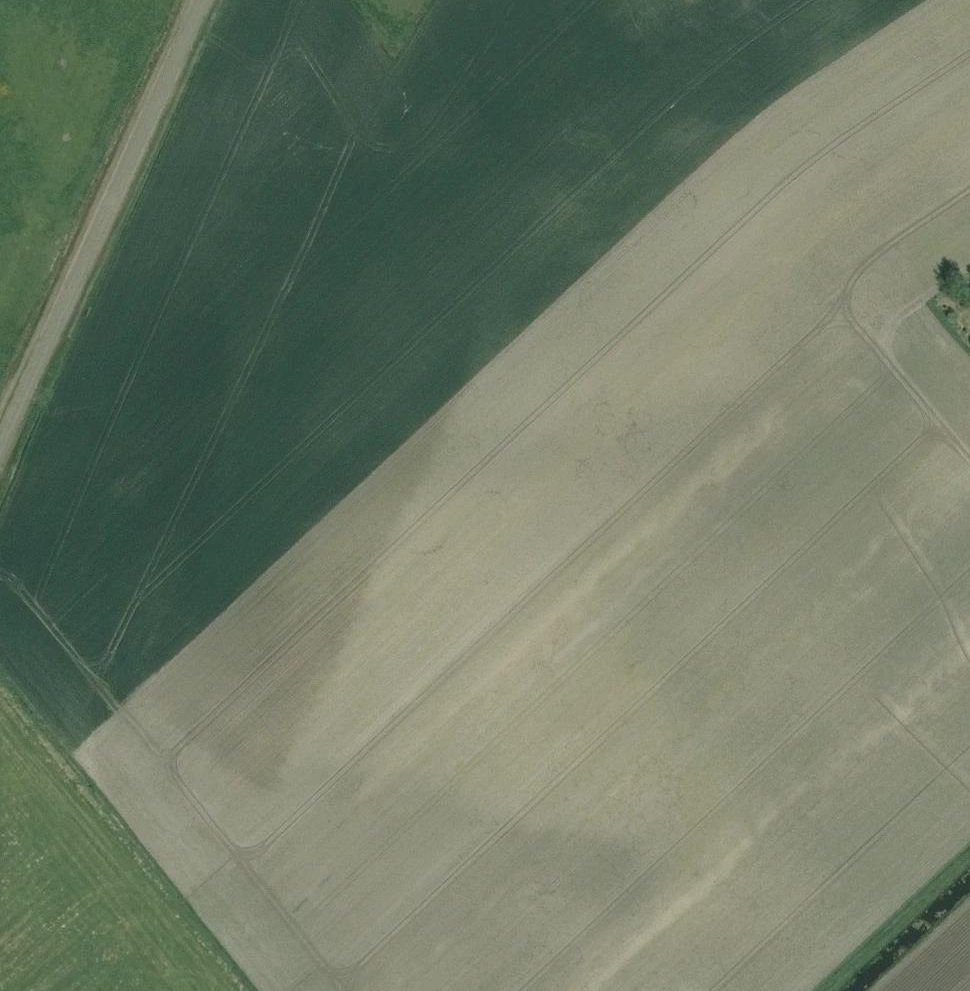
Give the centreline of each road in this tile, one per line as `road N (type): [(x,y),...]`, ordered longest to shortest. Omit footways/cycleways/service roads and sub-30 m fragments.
road 1 (unclassified): [(0,448),(204,0)]

